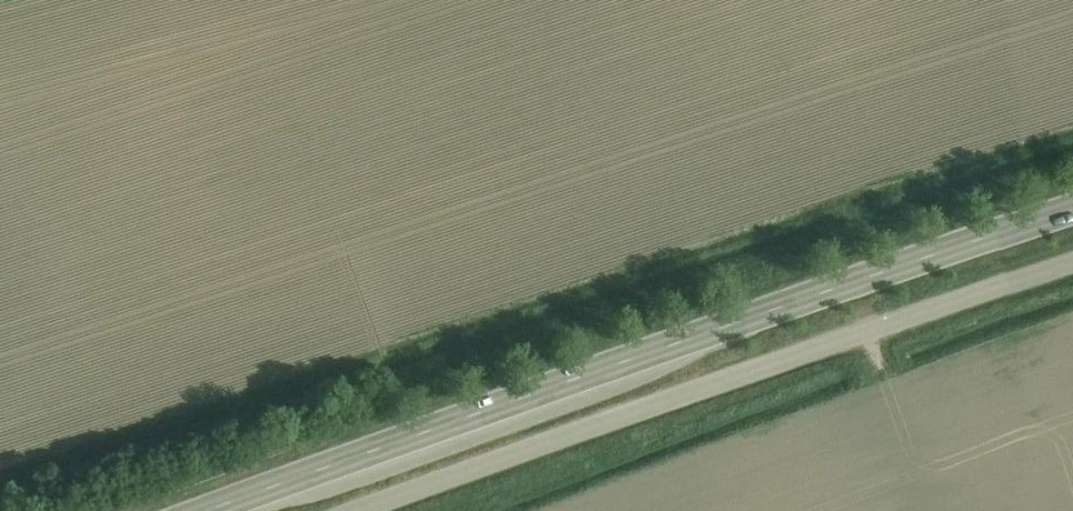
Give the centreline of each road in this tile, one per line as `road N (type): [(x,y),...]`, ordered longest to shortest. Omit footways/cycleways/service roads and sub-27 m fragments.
road 1 (secondary): [(219,510),(970,243)]
road 2 (unclassified): [(361,510),(1072,263)]

